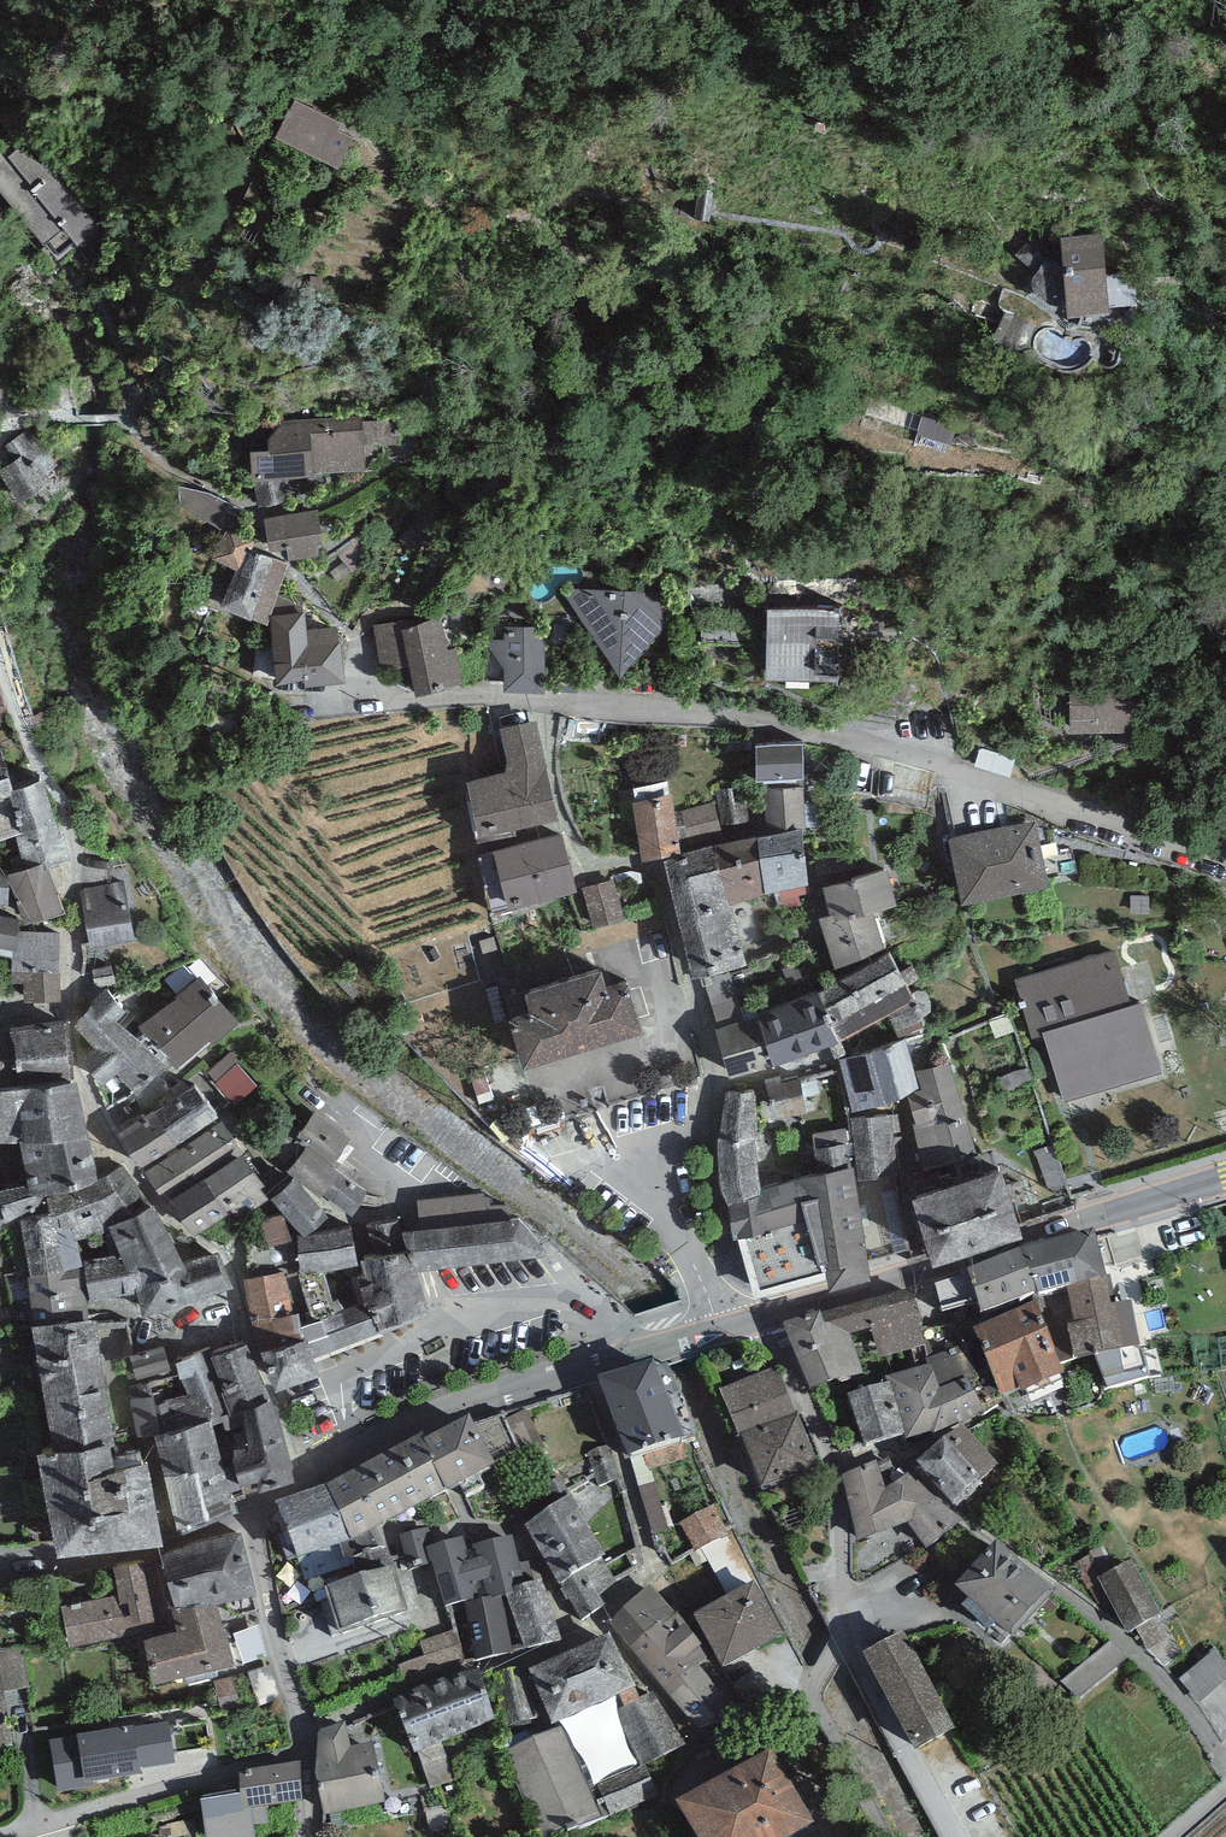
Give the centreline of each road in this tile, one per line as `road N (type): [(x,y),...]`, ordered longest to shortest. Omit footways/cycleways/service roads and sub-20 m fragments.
road 1 (residential): [(384,701),(543,702),(740,716),(935,764),(1225,861)]
road 2 (residential): [(830,1461),(889,1443),(974,1526),(1060,1585),(1156,1676),(1225,1768)]
road 3 (secondary): [(767,1317),(920,1277),(1225,1178)]
road 4 (secondary): [(251,1512),(464,1412),(590,1370)]
road 5 (residential): [(303,1729),(473,1665),(569,1641),(606,1622)]
road 6 (residential): [(0,1836),(222,1770),(305,1755)]
road 7 (residential): [(606,1622),(710,1759),(830,1723)]
road 8 (residential): [(606,1622),(649,1573),(590,1370)]
road 9 (secondary): [(0,1563),(140,1556),(251,1512)]
road 10 (residential): [(842,1641),(957,1836)]
road 11 (residential): [(251,1512),(303,1729)]
road 12 (secondary): [(590,1370),(767,1317)]
road 13 (residential): [(830,1461),(842,1641)]
road 14 (residential): [(767,1317),(830,1461)]
road 15 (residential): [(830,1723),(885,1836)]

